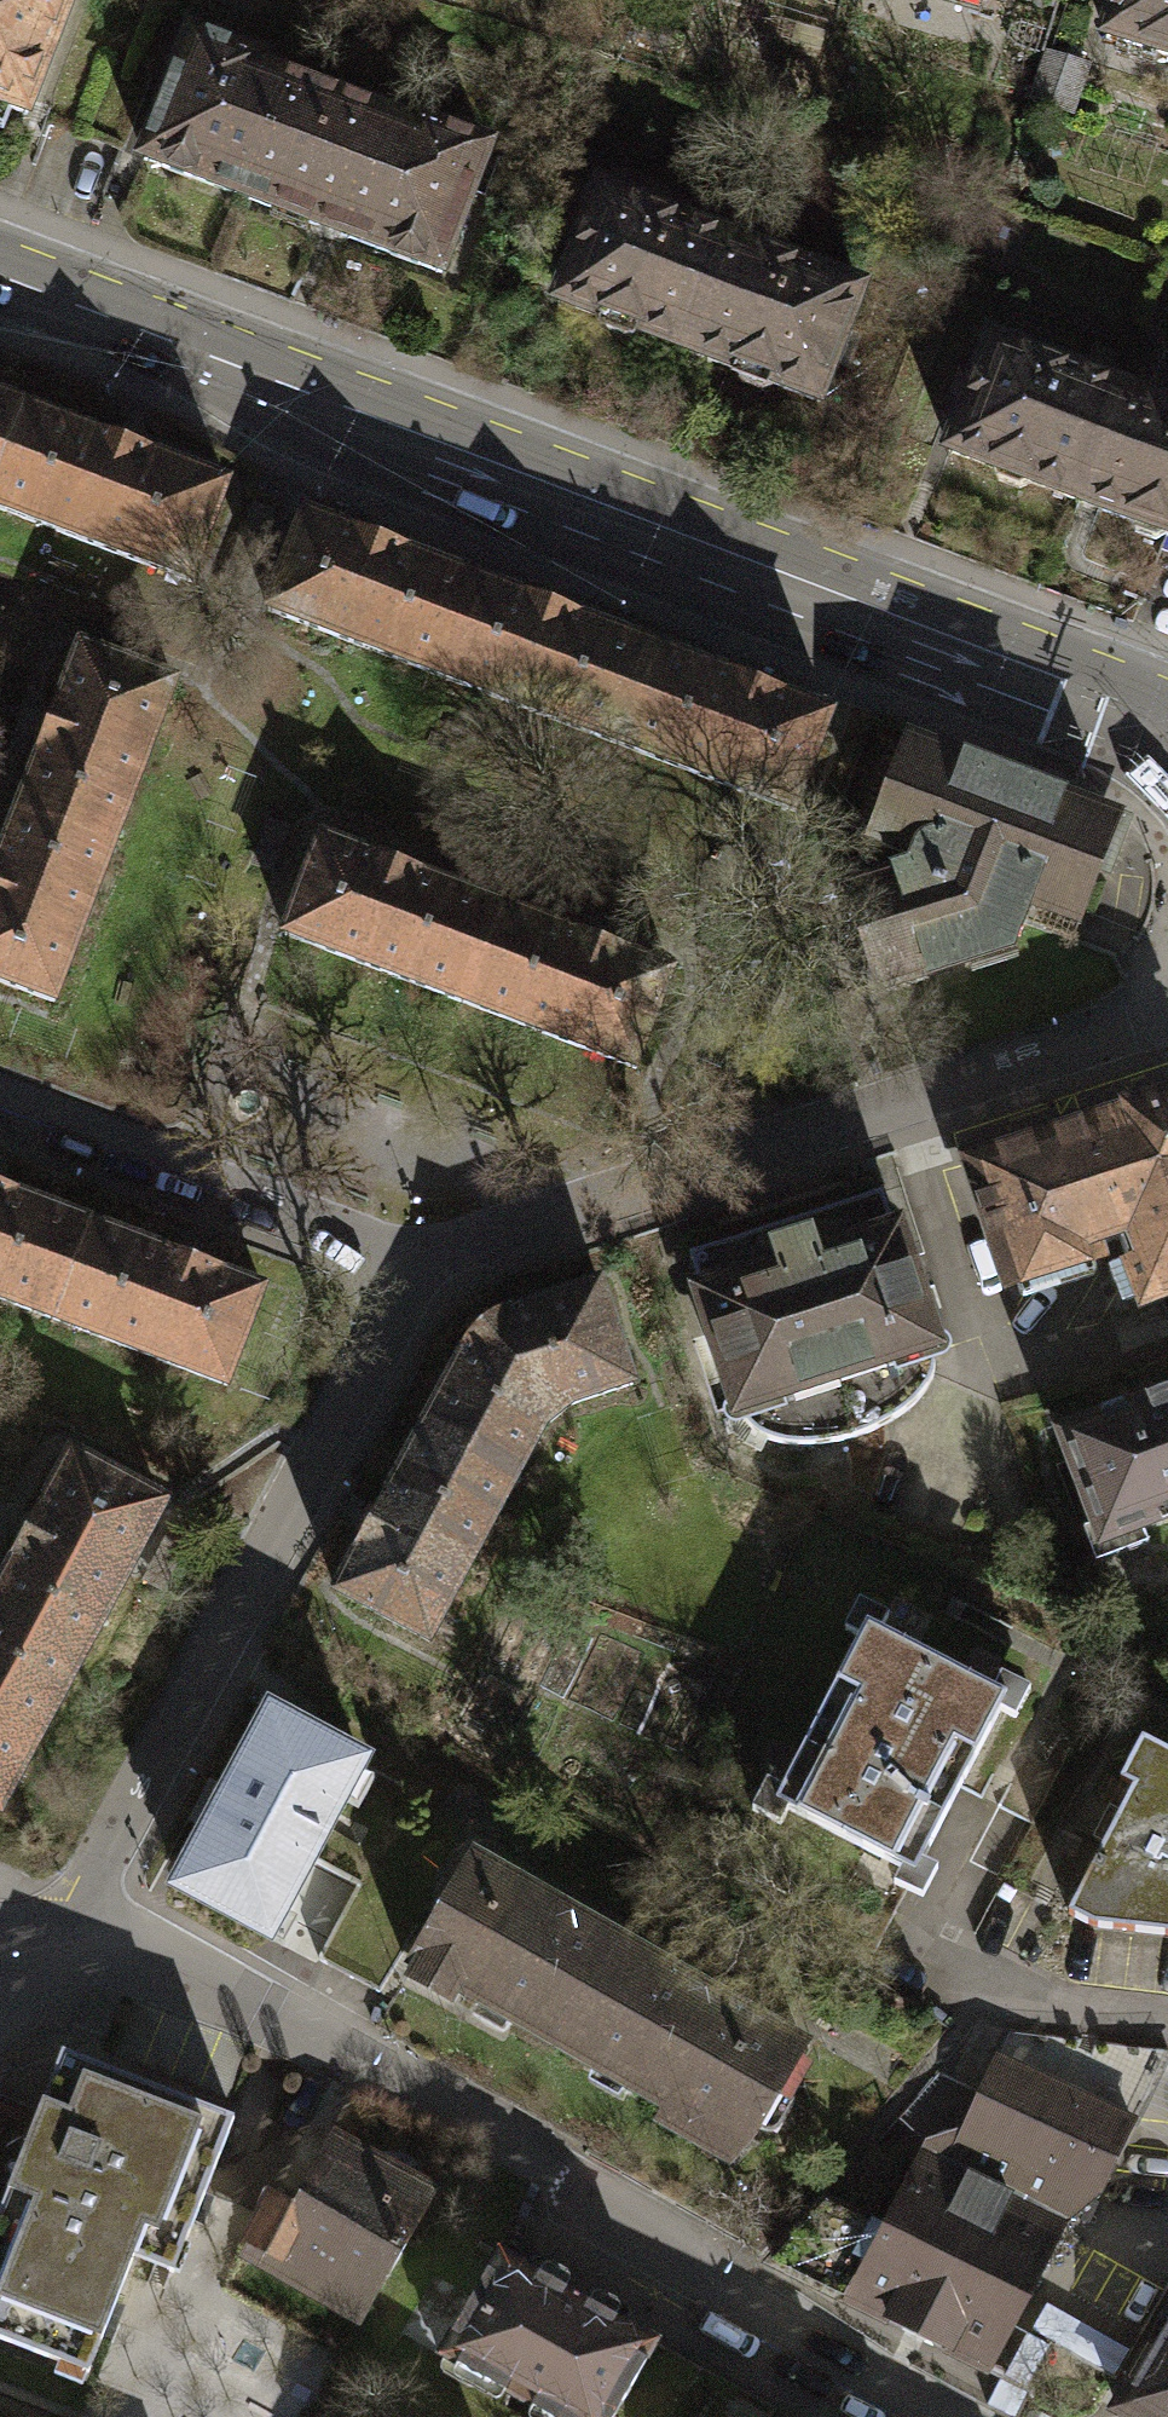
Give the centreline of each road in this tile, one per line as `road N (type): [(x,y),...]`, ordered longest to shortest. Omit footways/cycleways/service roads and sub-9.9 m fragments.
road 1 (unclassified): [(0,281),(1167,721)]
road 2 (residential): [(932,2416),(252,2010),(46,1950)]
road 3 (residential): [(46,1950),(108,1860),(425,1262)]
road 4 (residential): [(1167,1007),(673,1169),(425,1262)]
road 5 (residential): [(425,1262),(0,1091)]

